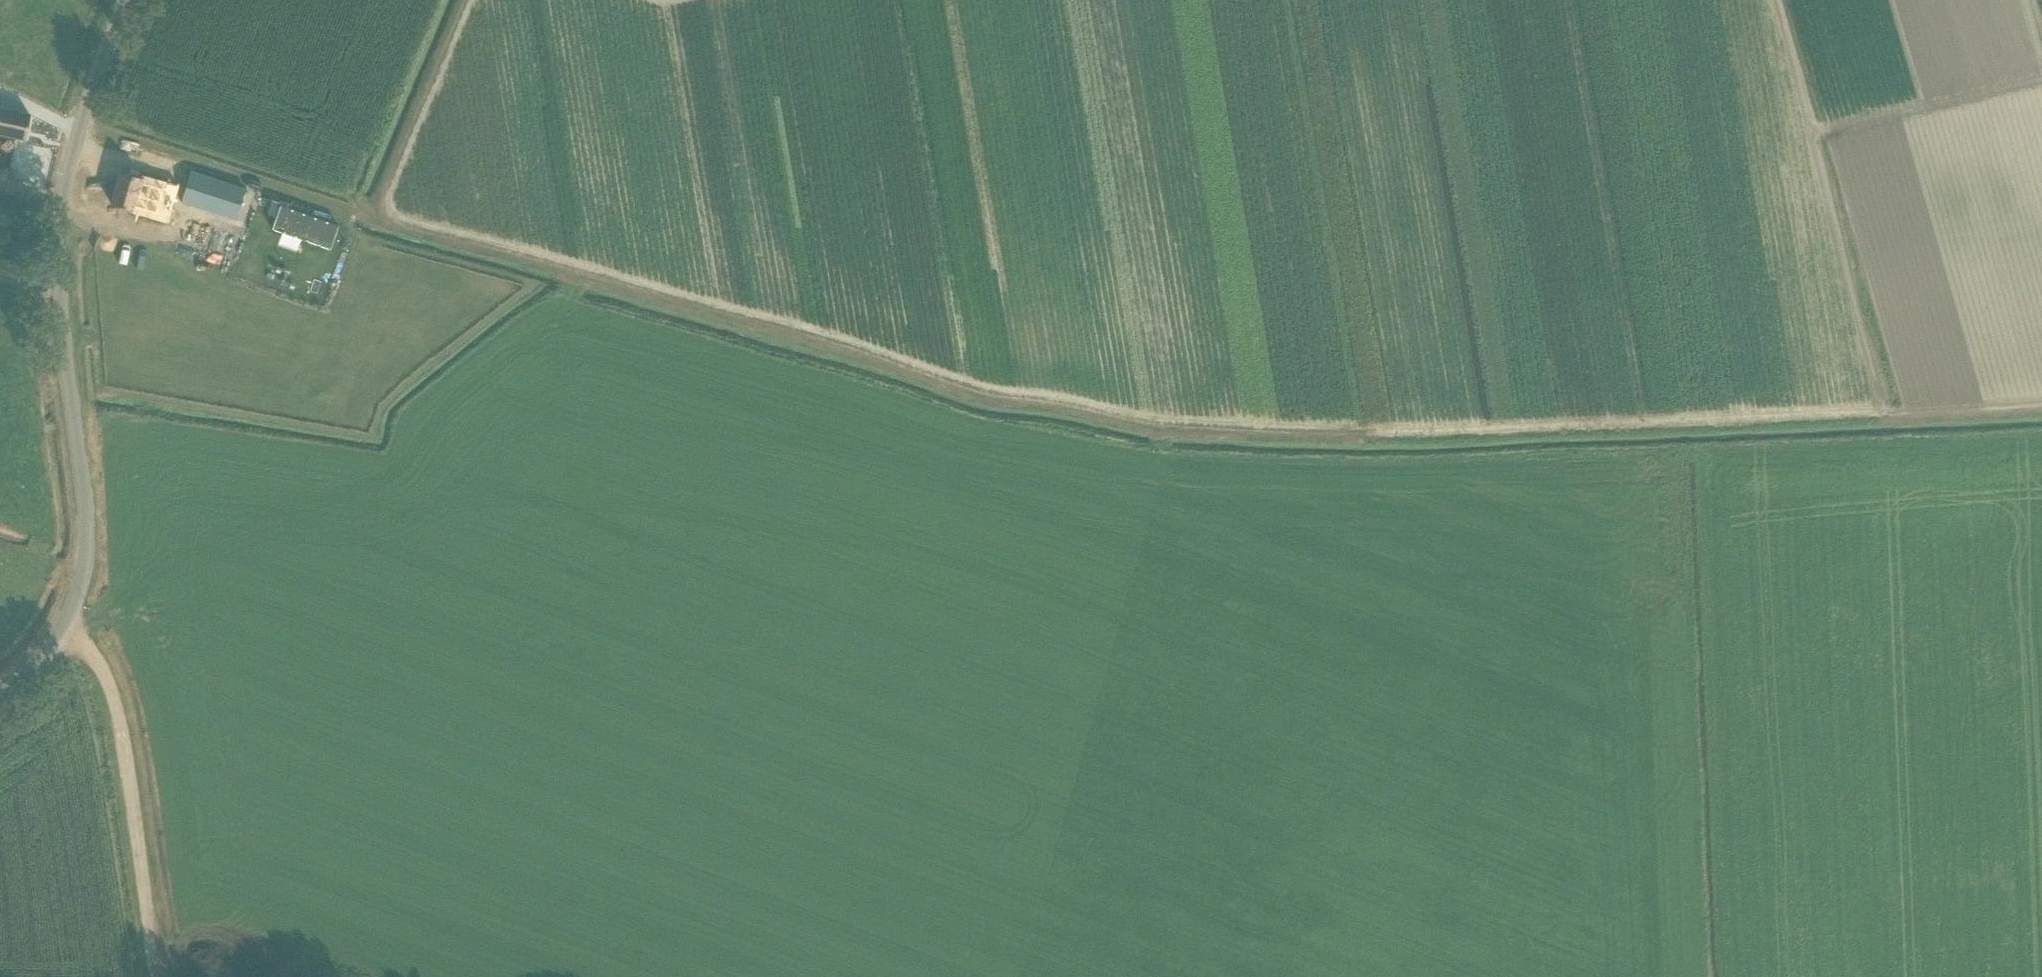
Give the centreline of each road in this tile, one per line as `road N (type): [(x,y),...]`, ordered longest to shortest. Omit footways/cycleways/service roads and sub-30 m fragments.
road 1 (unclassified): [(0,692),(43,664),(70,626),(75,571),(56,264),(74,144),(130,0)]

